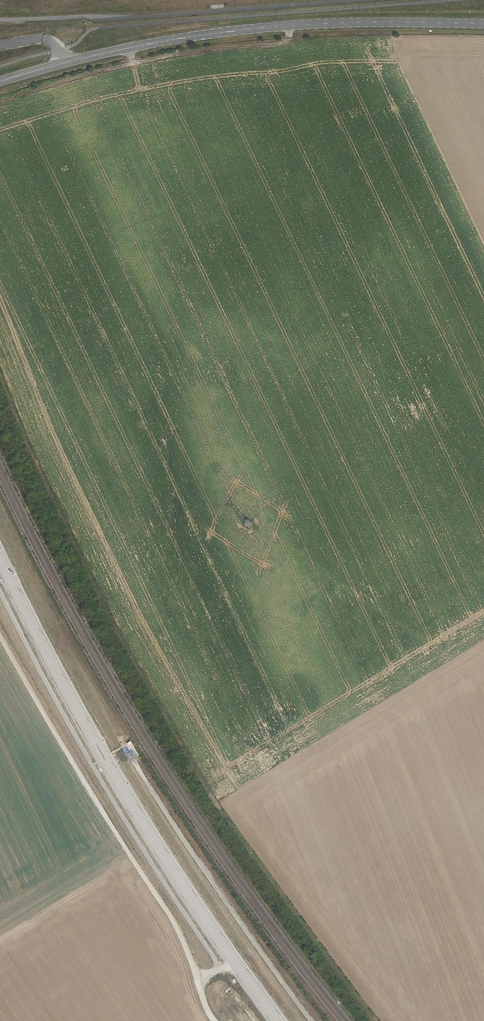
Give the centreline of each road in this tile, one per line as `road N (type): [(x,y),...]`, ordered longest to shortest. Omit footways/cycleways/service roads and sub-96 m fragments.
road 1 (secondary): [(483,25),(240,31),(128,49),(0,83)]
road 2 (track): [(198,979),(216,971),(216,960),(130,829),(0,591)]
road 3 (track): [(214,1020),(173,920),(0,636)]
road 4 (track): [(130,750),(313,1020)]
road 5 (track): [(0,99),(132,62),(287,41),(288,27)]

